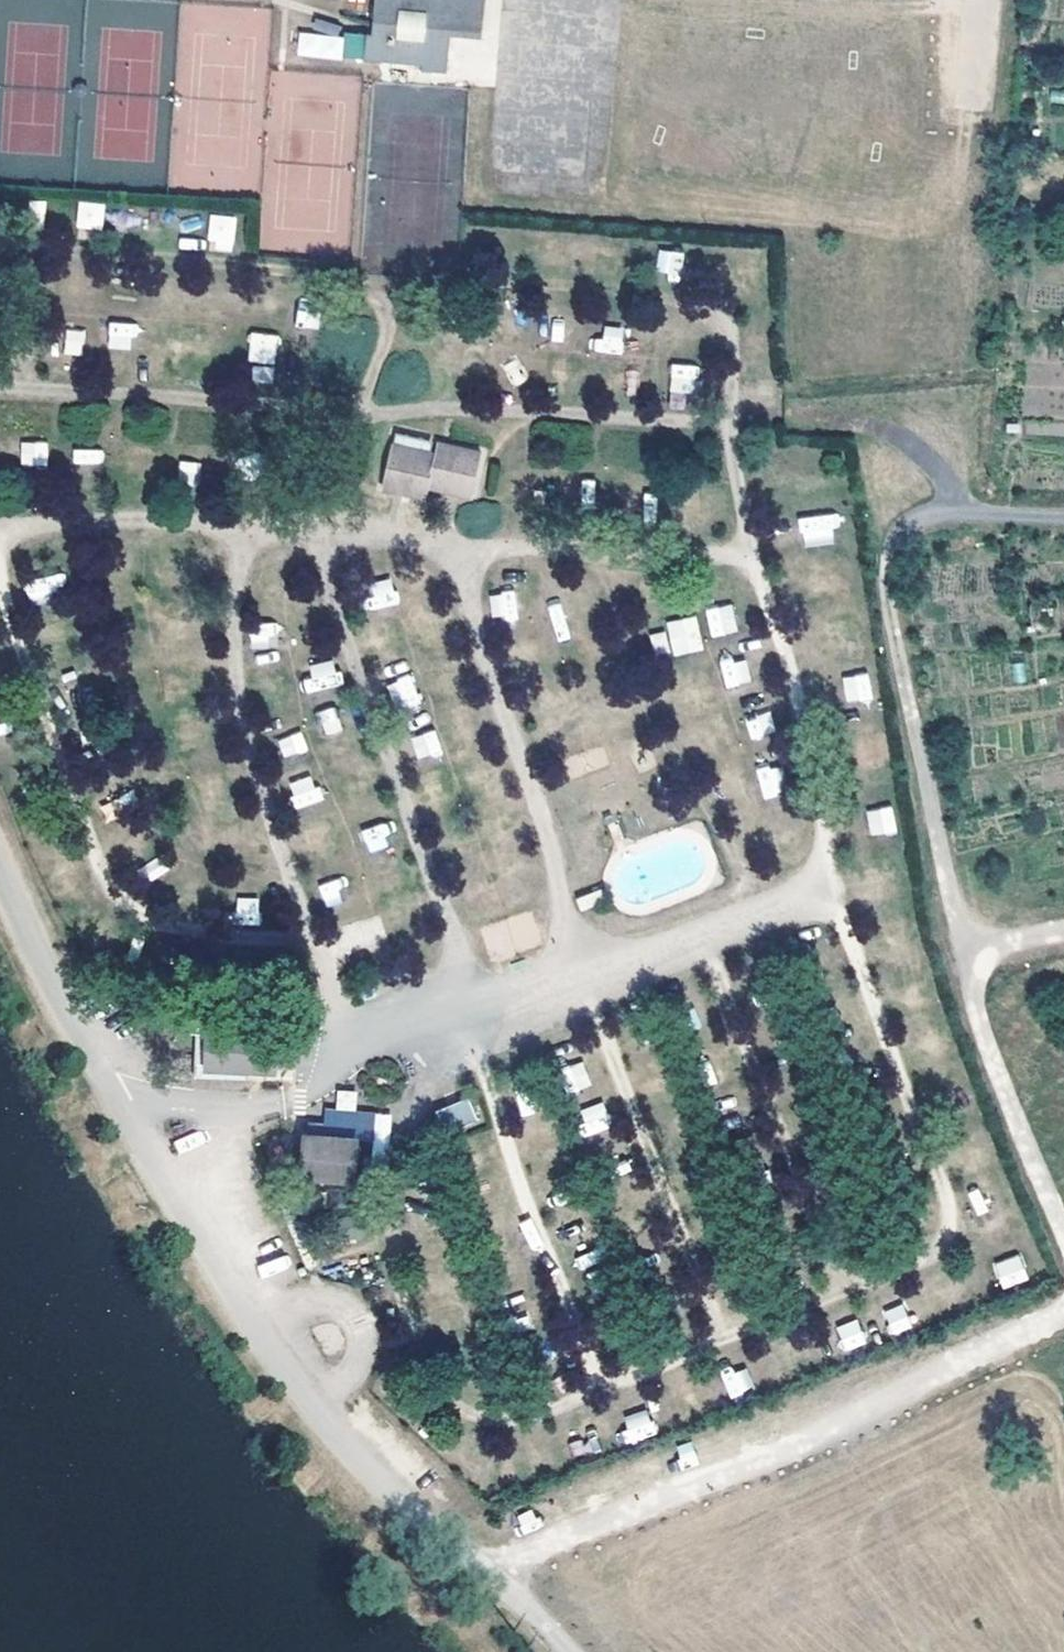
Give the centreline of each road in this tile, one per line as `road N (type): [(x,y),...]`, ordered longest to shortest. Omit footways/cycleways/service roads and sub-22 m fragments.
road 1 (track): [(310,529),(608,1395),(733,1348),(593,977)]
road 2 (track): [(0,518),(250,525),(759,568),(828,823),(821,872),(802,908)]
road 3 (residential): [(0,863),(176,1206),(316,1408),(572,1651)]
road 4 (track): [(489,1573),(816,1440),(1063,1310)]
road 5 (track): [(802,908),(843,930),(864,956),(930,1139),(953,1235),(929,1264),(733,1348)]
road 6 (track): [(1063,521),(955,515),(893,549),(887,591),(898,656),(961,950)]
road 7 (track): [(314,945),(162,923),(114,893),(18,644),(0,572)]
road 8 (track): [(361,1053),(314,945),(239,698),(237,610),(250,525)]
road 9 (track): [(456,543),(562,870),(557,989)]
road 10 (track): [(608,1395),(526,1428),(488,1426),(433,1383),(413,1344),(396,1126)]
road 11 (track): [(605,559),(652,704),(754,890),(757,923)]
road 12 (track): [(850,1300),(713,937)]
road 13 (track): [(802,908),(479,1014)]
road 14 (track): [(961,950),(986,1050),(1063,1248)]

